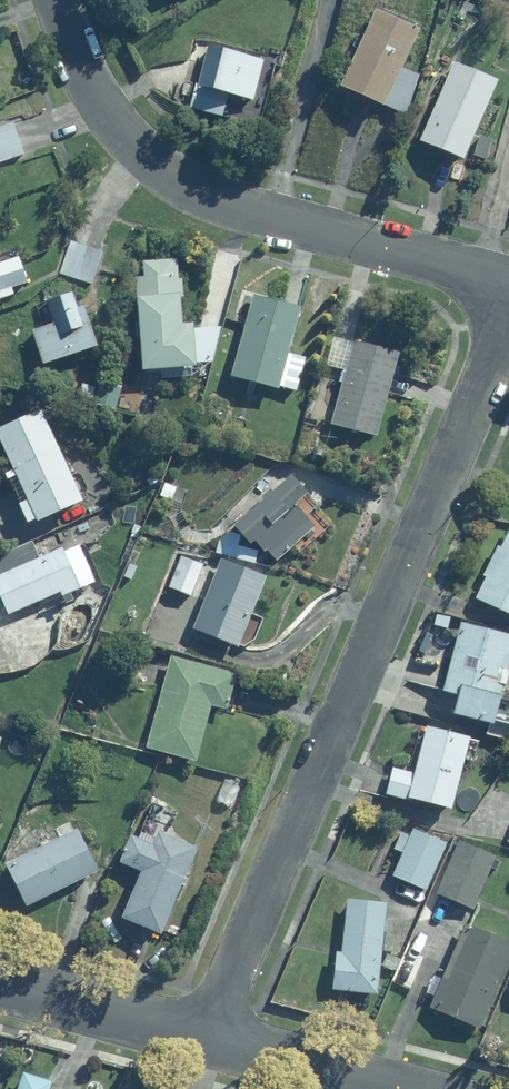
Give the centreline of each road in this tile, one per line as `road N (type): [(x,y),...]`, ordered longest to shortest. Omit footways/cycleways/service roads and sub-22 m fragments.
road 1 (residential): [(211,1037),(499,334),(508,283)]
road 2 (residential): [(58,0),(82,66),(144,156),(253,208),(508,279)]
road 3 (residential): [(0,983),(211,1037)]
road 4 (residential): [(211,1037),(400,1088)]

